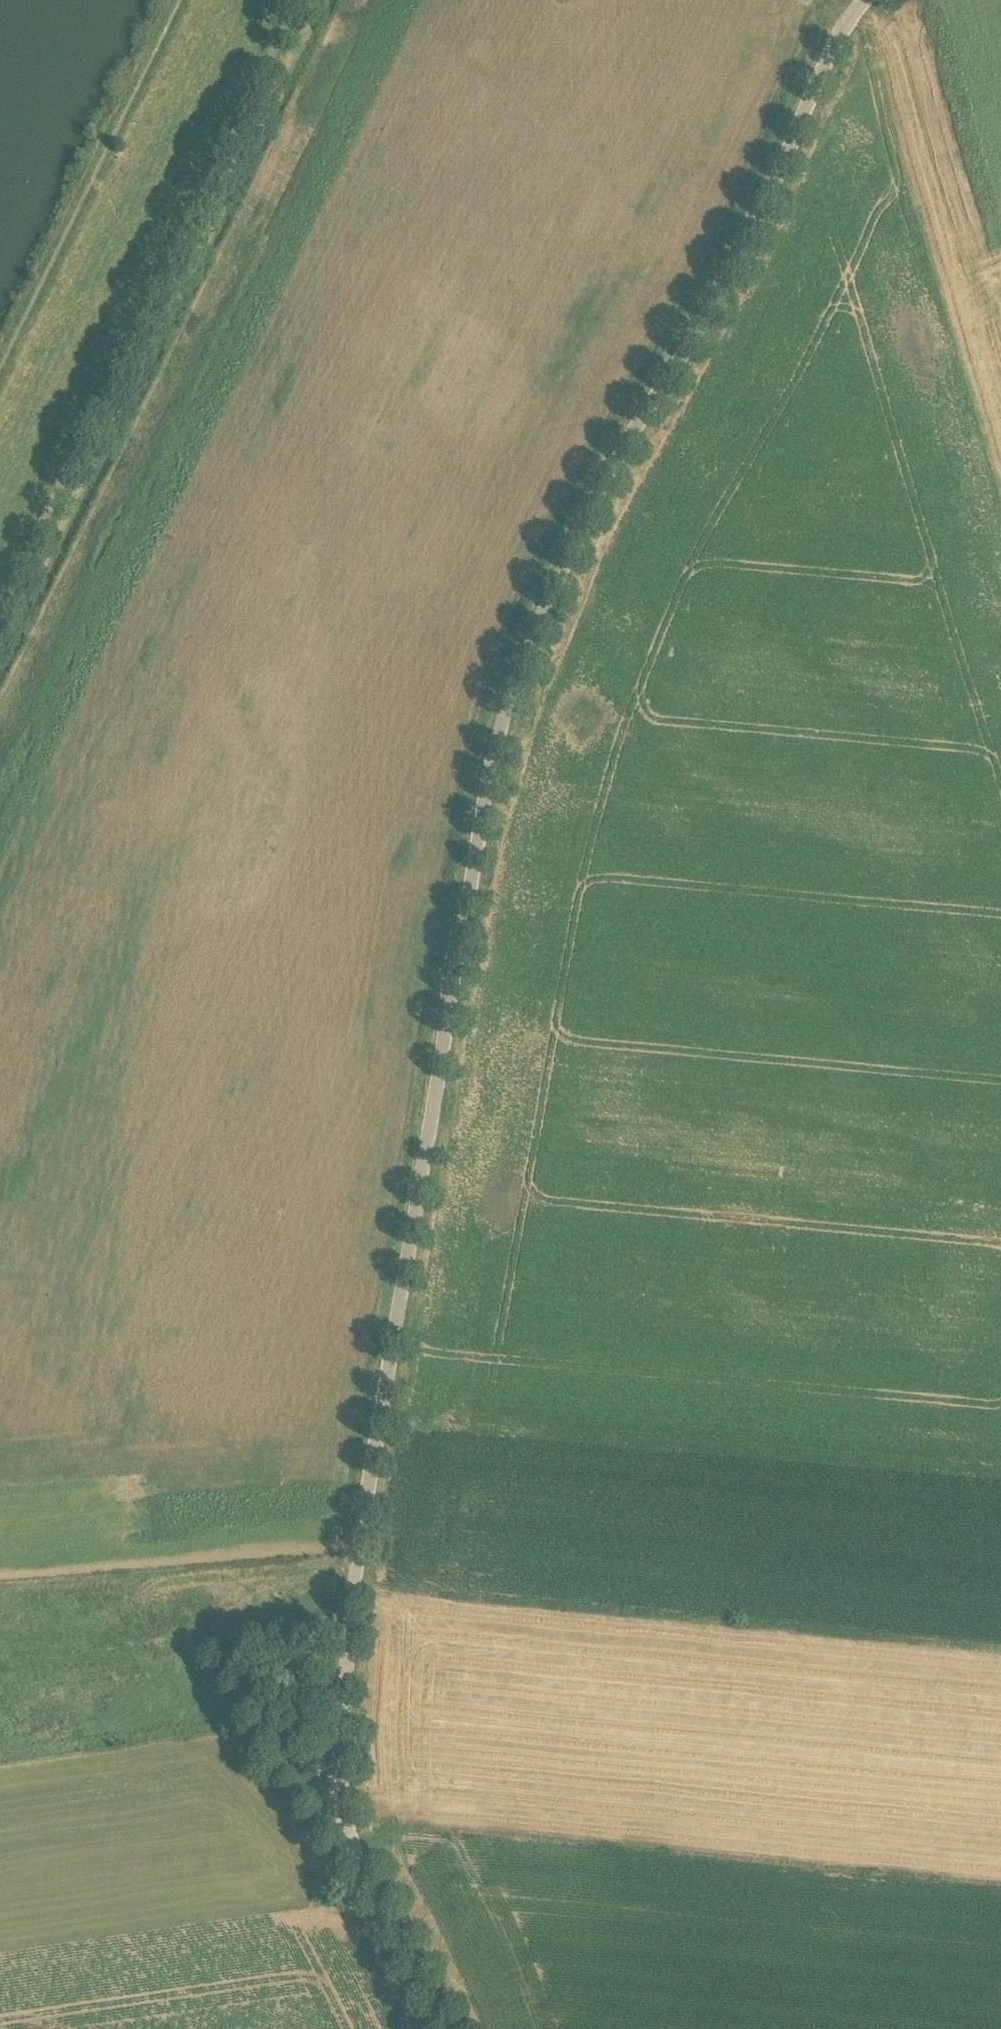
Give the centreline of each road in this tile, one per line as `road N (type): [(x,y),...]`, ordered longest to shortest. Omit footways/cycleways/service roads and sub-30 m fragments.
road 1 (unclassified): [(442,2028),(333,1805),(357,1546),(492,736),(607,460),(720,259),(828,40),(859,0)]
road 2 (unclassified): [(0,613),(301,0)]

